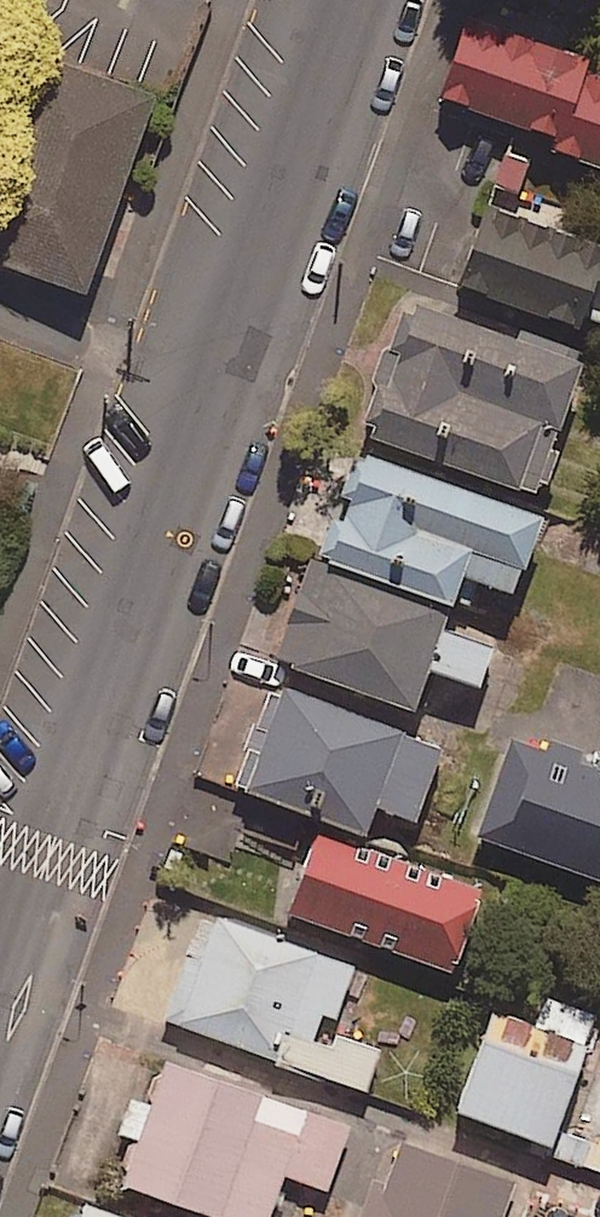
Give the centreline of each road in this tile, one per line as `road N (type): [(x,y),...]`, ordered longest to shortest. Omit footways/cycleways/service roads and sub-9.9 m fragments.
road 1 (residential): [(358,0),(0,993)]

